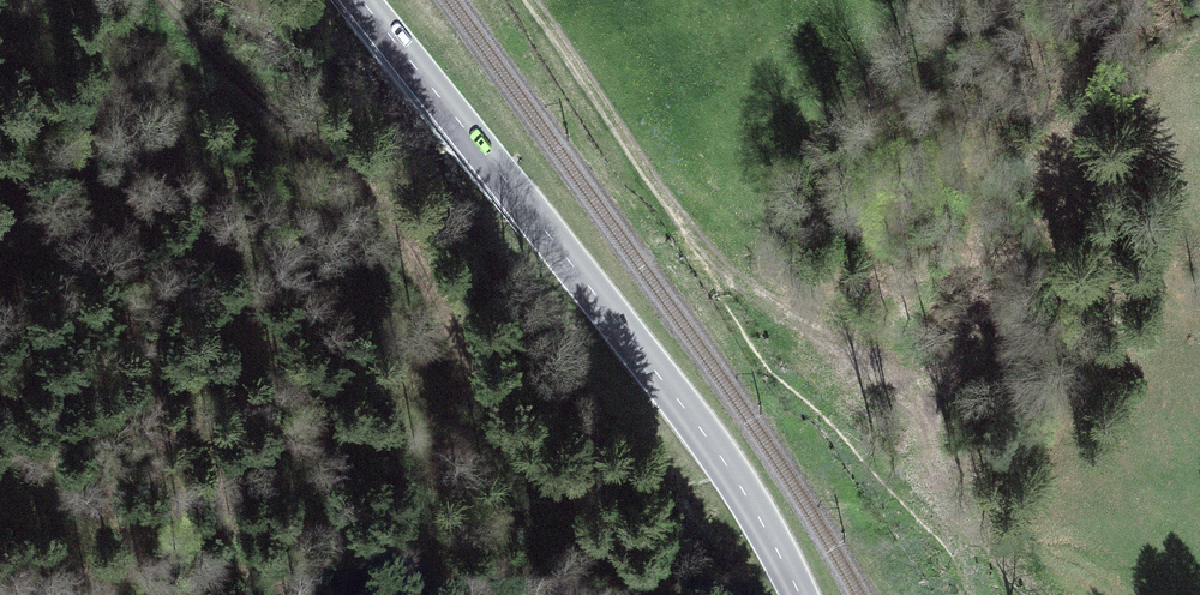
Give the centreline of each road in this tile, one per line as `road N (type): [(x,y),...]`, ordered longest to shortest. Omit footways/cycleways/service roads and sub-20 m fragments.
road 1 (track): [(152,0),(395,223),(492,405),(645,594)]
road 2 (primary): [(362,0),(698,425),(800,594)]
road 3 (track): [(717,291),(914,413),(945,471),(1036,594)]
road 4 (track): [(717,291),(675,213),(530,0)]

